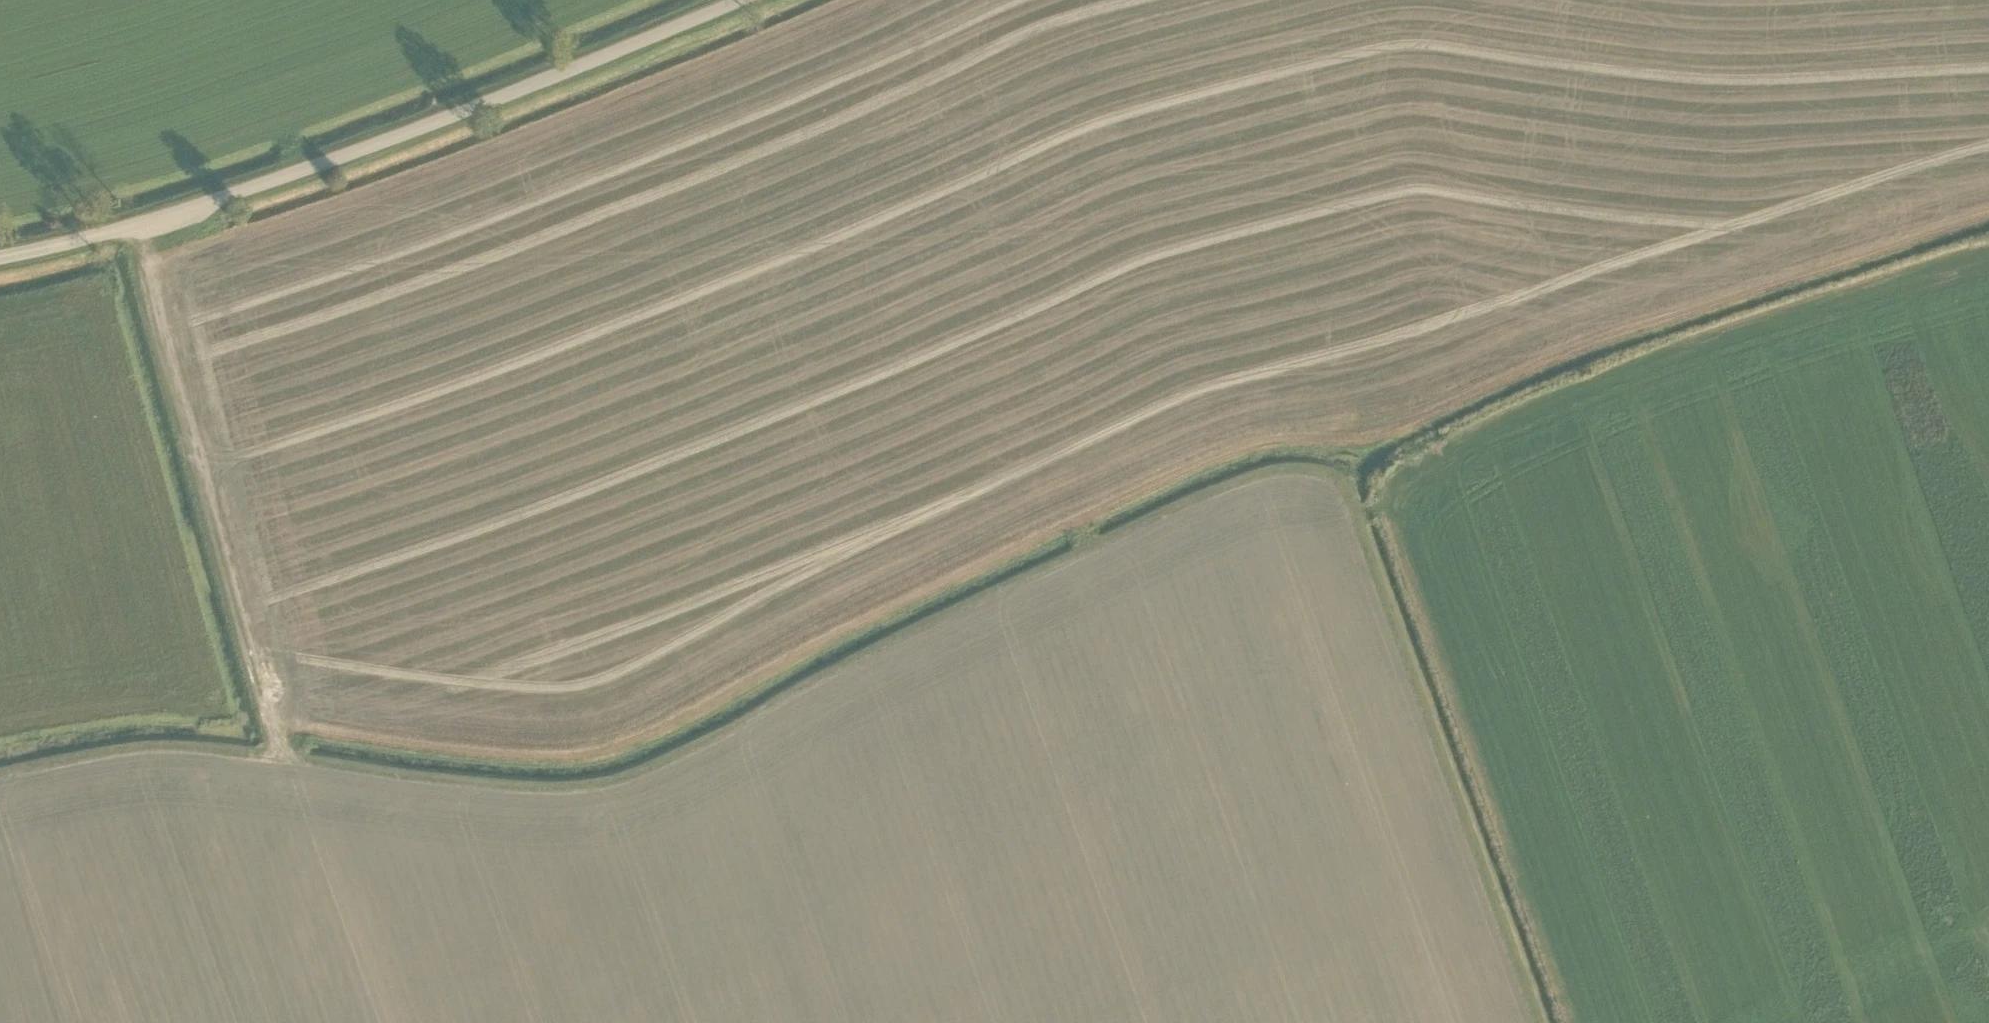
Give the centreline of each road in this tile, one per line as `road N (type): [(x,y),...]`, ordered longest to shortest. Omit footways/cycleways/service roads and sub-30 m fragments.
road 1 (tertiary): [(0,262),(54,254),(299,179),(734,0)]

